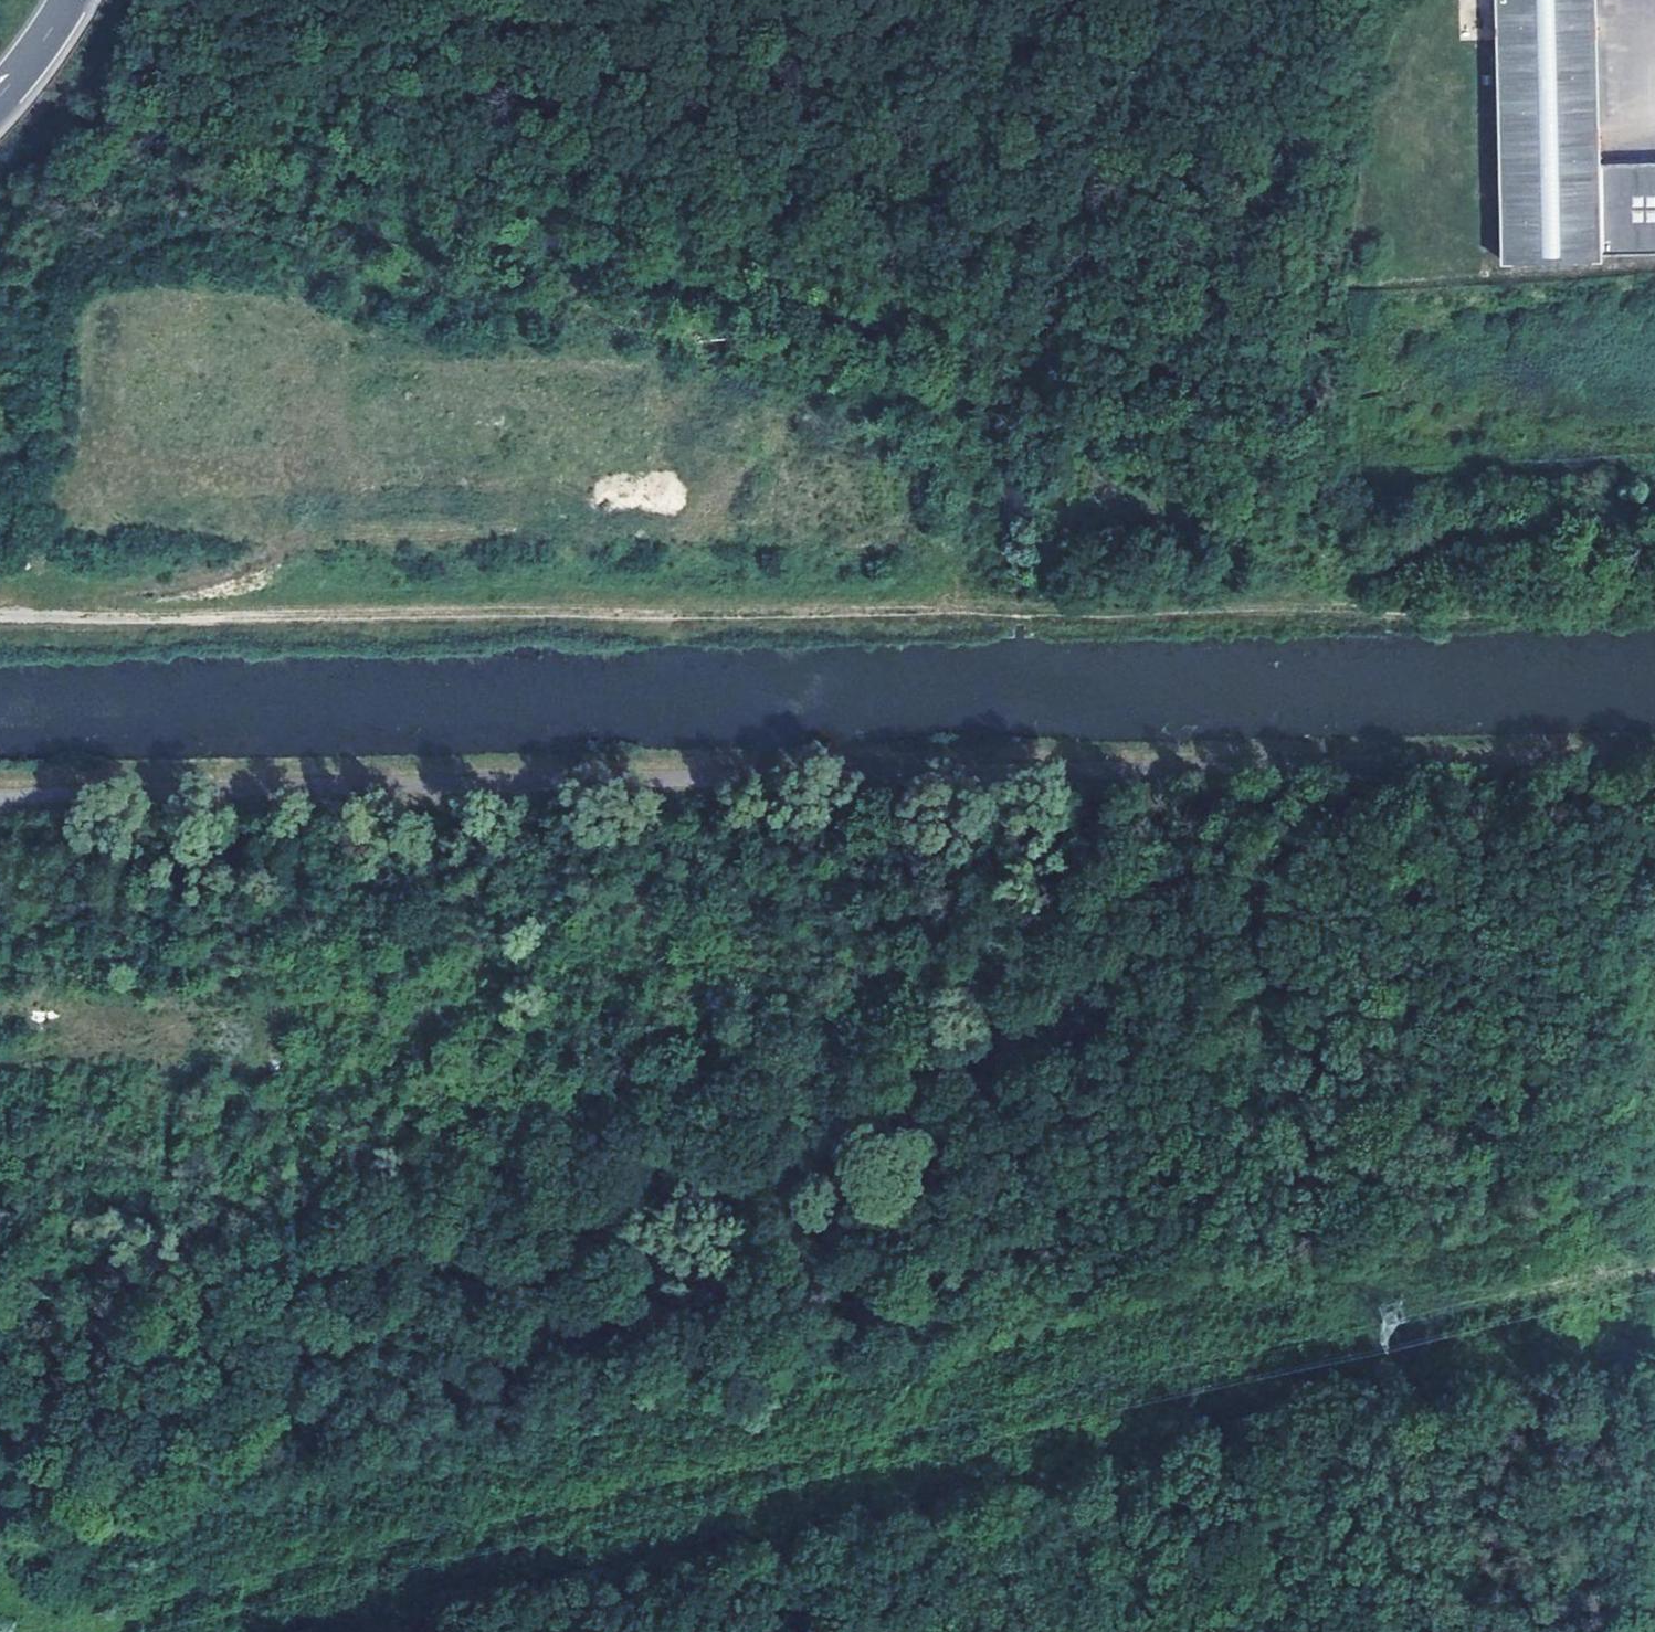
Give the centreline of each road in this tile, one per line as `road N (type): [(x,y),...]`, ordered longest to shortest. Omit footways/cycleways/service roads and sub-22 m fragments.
road 1 (track): [(0,613),(1254,606)]

